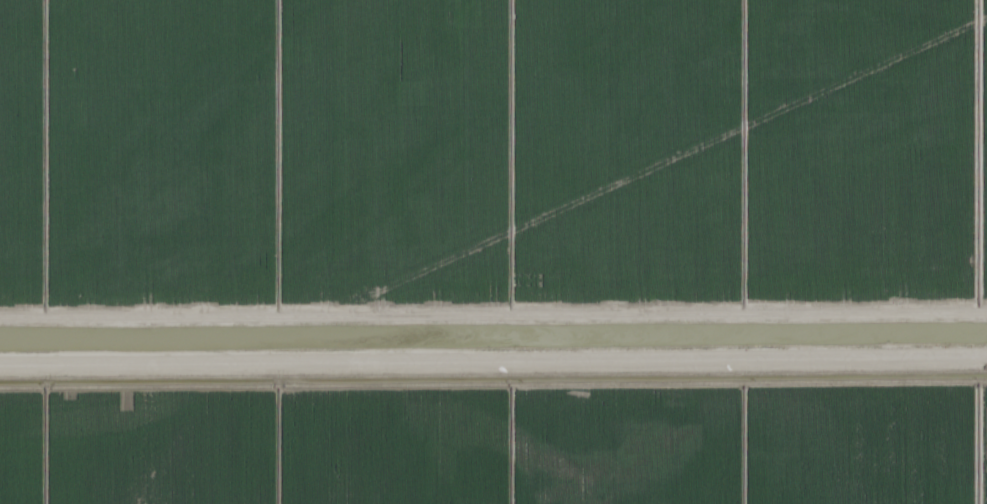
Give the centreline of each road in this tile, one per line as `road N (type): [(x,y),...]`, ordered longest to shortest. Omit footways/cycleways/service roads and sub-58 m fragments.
road 1 (residential): [(0,319),(986,312)]
road 2 (residential): [(0,364),(986,358)]

